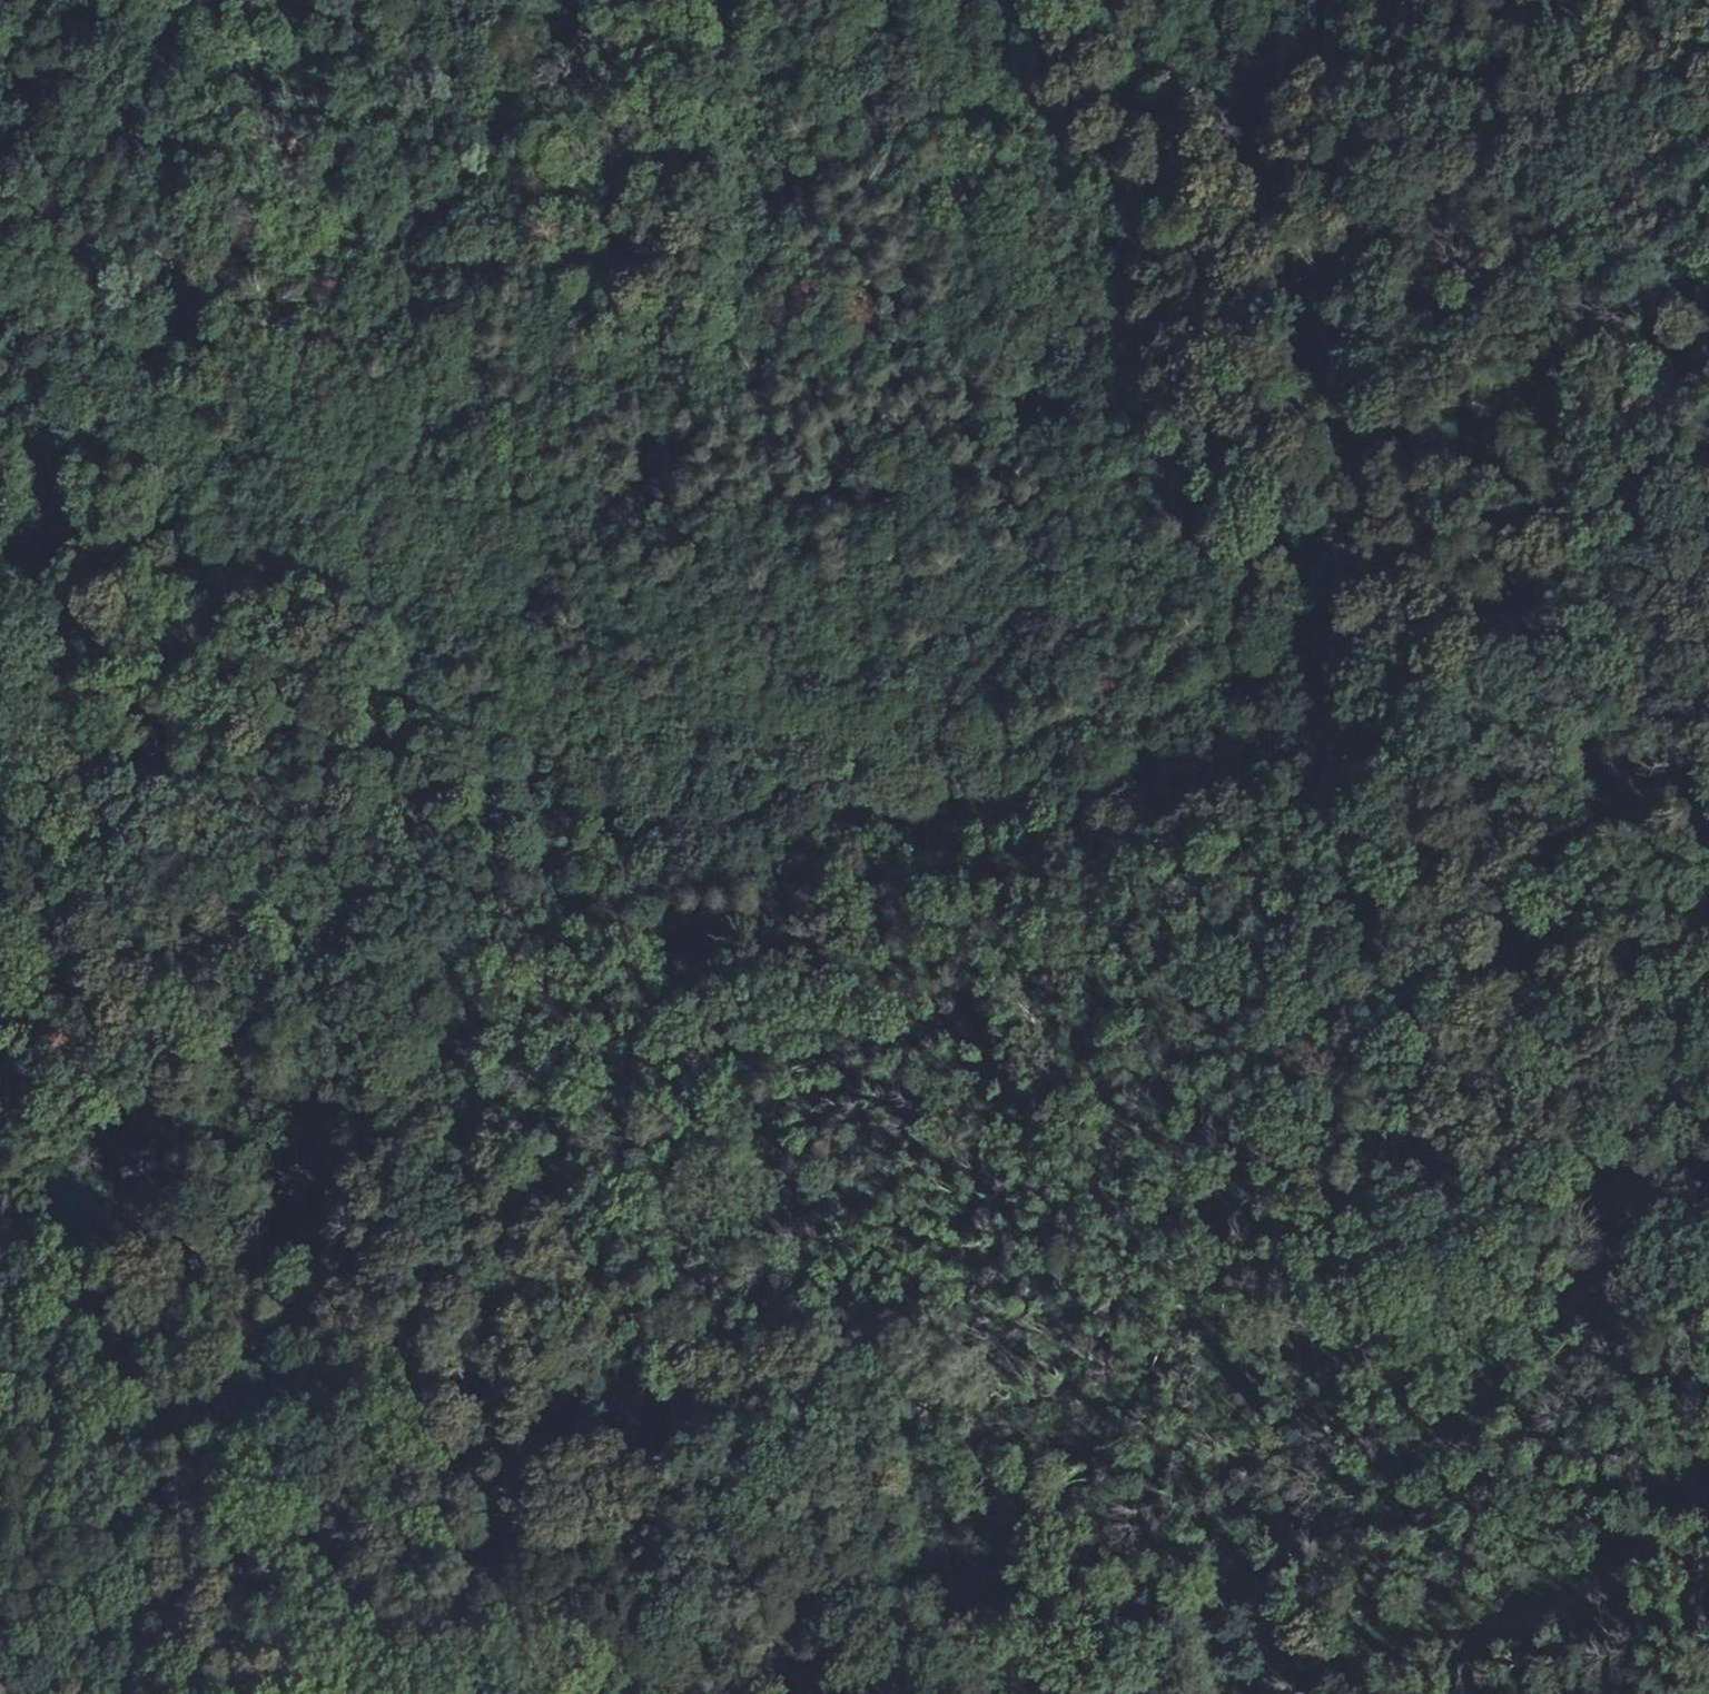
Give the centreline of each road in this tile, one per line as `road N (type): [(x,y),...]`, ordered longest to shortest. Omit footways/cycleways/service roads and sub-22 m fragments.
road 1 (track): [(0,52),(182,30),(303,35)]
road 2 (track): [(1566,1608),(1459,1634),(1303,1693)]
road 3 (track): [(1566,1608),(1708,1533)]

